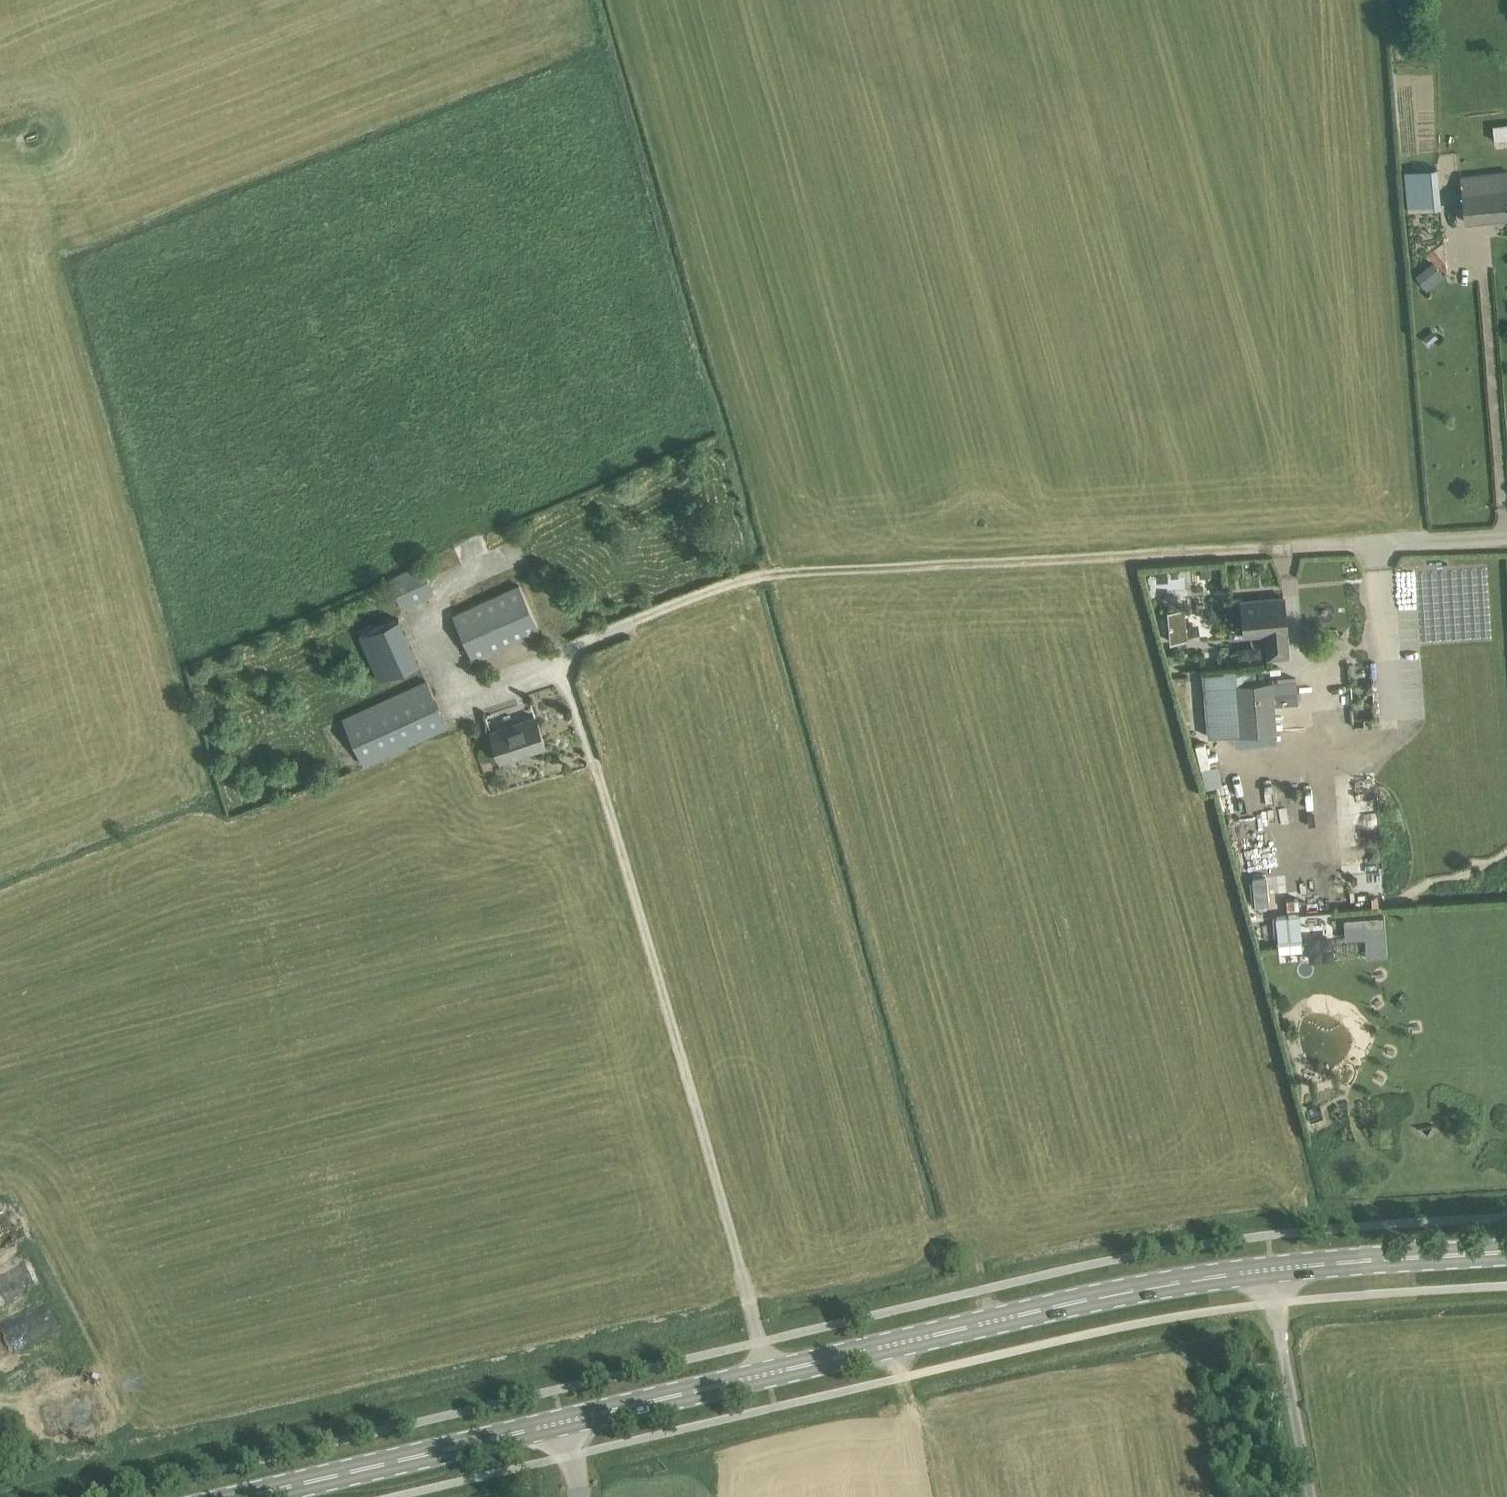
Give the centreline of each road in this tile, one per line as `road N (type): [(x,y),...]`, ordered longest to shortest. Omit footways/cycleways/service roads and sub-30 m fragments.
road 1 (primary): [(1506,1253),(1229,1275),(1131,1291),(247,1496)]

